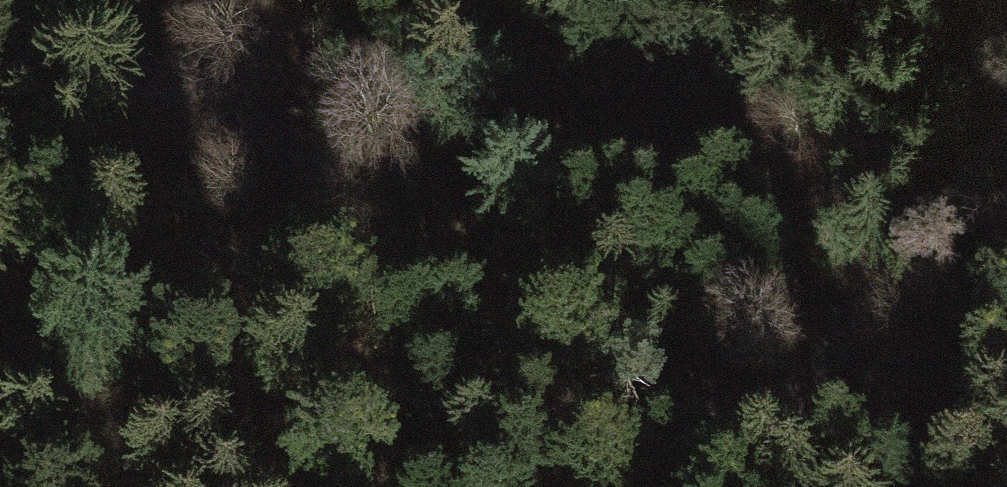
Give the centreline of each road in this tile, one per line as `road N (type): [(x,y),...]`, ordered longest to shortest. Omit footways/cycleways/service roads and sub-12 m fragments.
road 1 (track): [(781,412),(605,407),(568,398),(509,356),(382,220),(261,122),(202,92),(56,68)]
road 2 (track): [(1006,138),(781,412),(705,486)]

